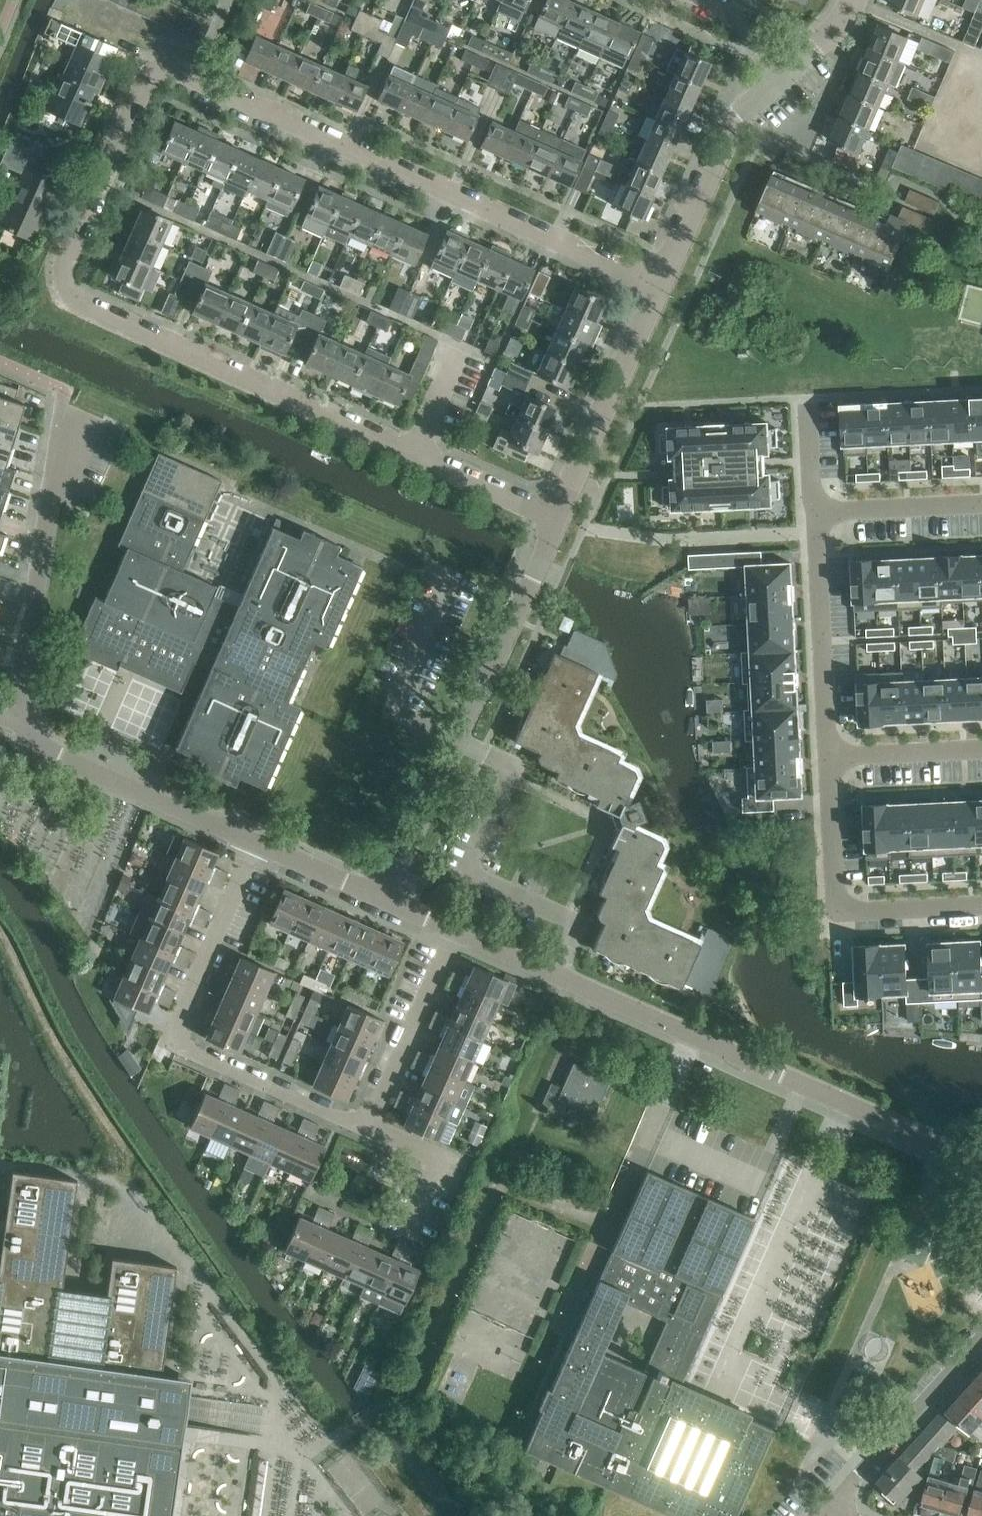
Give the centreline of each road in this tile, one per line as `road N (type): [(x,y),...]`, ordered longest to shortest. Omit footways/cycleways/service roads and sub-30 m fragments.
road 1 (residential): [(556,521),(71,302),(65,270),(148,77)]
road 2 (residential): [(257,844),(27,733),(19,714),(65,392)]
road 3 (residential): [(981,1165),(453,932)]
road 4 (residential): [(661,291),(177,73),(148,77)]
road 5 (residential): [(367,1128),(189,1051),(179,1036),(257,844)]
road 6 (residential): [(384,900),(556,521)]
road 7 (residential): [(661,291),(747,107),(789,68)]
road 8 (residential): [(556,521),(661,291)]
road 9 (residential): [(816,512),(828,757)]
road 10 (residential): [(822,1515),(981,1337)]
road 11 (residential): [(367,1128),(453,932)]
road 12 (residential): [(981,503),(816,512)]
road 13 (residential): [(405,1235),(439,1160),(367,1128)]
road 14 (residential): [(828,757),(838,913)]
road 15 (residential): [(981,750),(828,757)]
road 16 (residential): [(981,906),(838,913)]
road 17 (residential): [(384,900),(257,844)]

